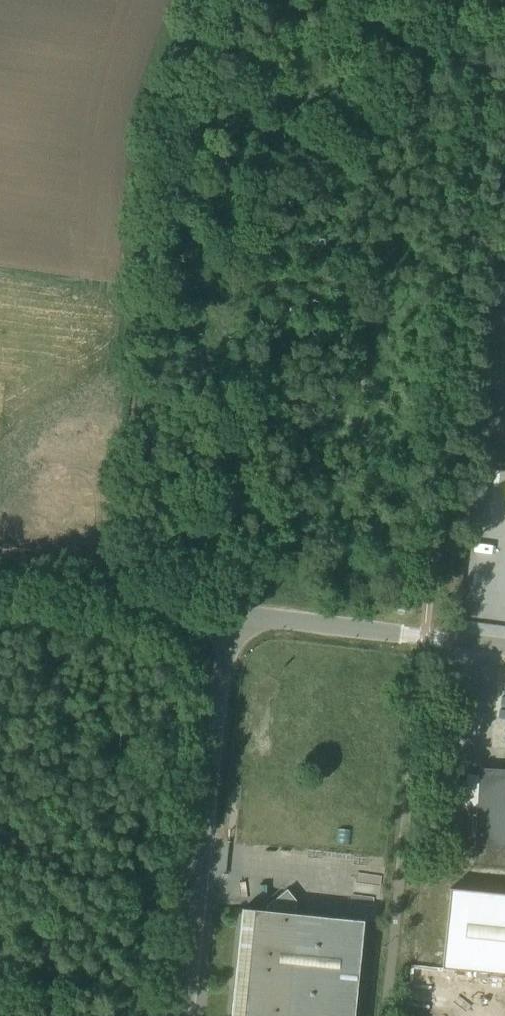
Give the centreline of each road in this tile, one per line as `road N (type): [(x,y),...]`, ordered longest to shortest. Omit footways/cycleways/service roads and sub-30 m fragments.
road 1 (unclassified): [(222,615),(182,1015)]
road 2 (unclassified): [(222,615),(504,650)]
road 3 (unclassified): [(0,583),(222,615)]

